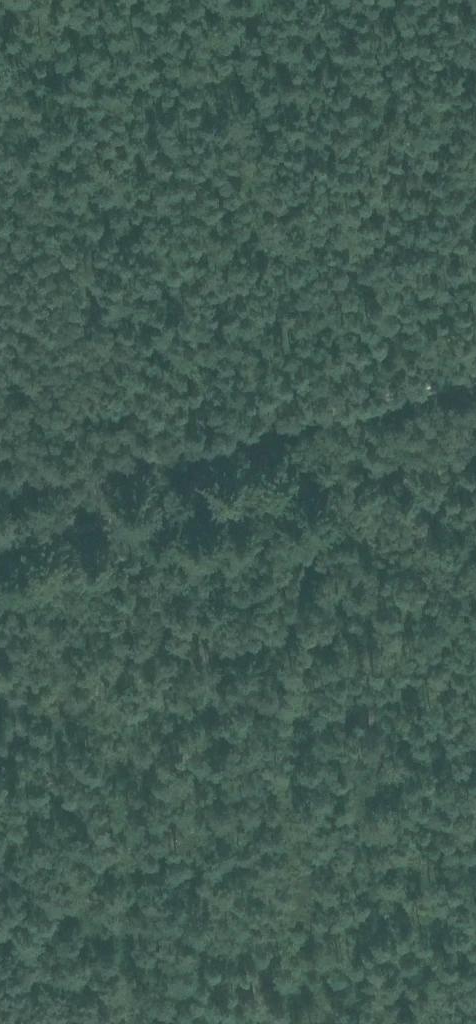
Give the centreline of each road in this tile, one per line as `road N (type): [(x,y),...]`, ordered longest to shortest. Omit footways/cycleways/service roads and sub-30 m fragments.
road 1 (track): [(475,377),(248,431),(168,510),(0,539)]

